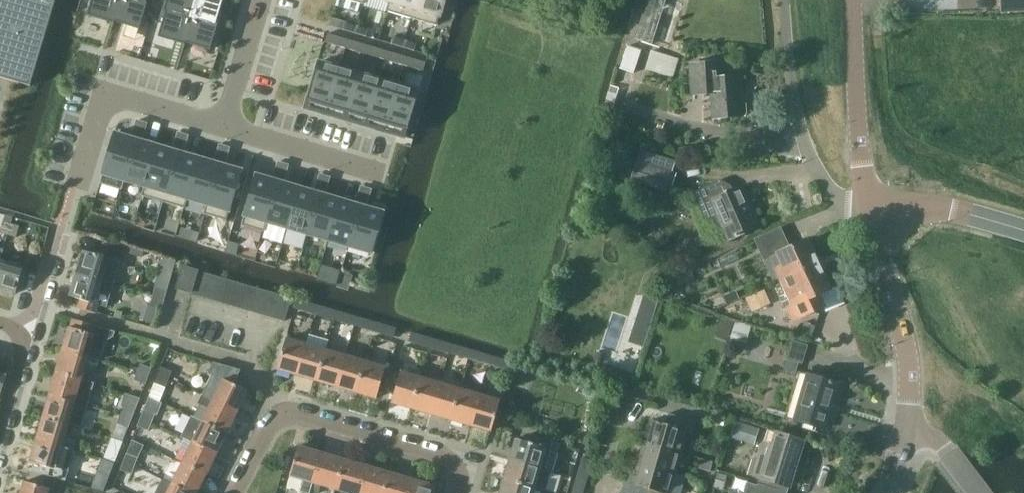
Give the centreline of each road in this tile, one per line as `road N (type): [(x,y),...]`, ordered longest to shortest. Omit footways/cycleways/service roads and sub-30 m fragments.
road 1 (residential): [(459,492),(459,474),(448,462),(284,415),(271,423),(239,492)]
road 2 (residential): [(871,210),(839,203),(811,161),(794,109),(784,0)]
road 3 (residential): [(72,185),(101,91),(225,127)]
road 4 (tertiary): [(910,429),(904,327),(871,210)]
road 5 (track): [(855,0),(874,13),(891,126),(911,147),(962,169)]
road 6 (tertiary): [(871,210),(854,0)]
road 7 (residential): [(225,127),(384,173)]
road 8 (tertiary): [(1023,232),(937,209),(871,210)]
road 9 (residential): [(261,0),(225,127)]

